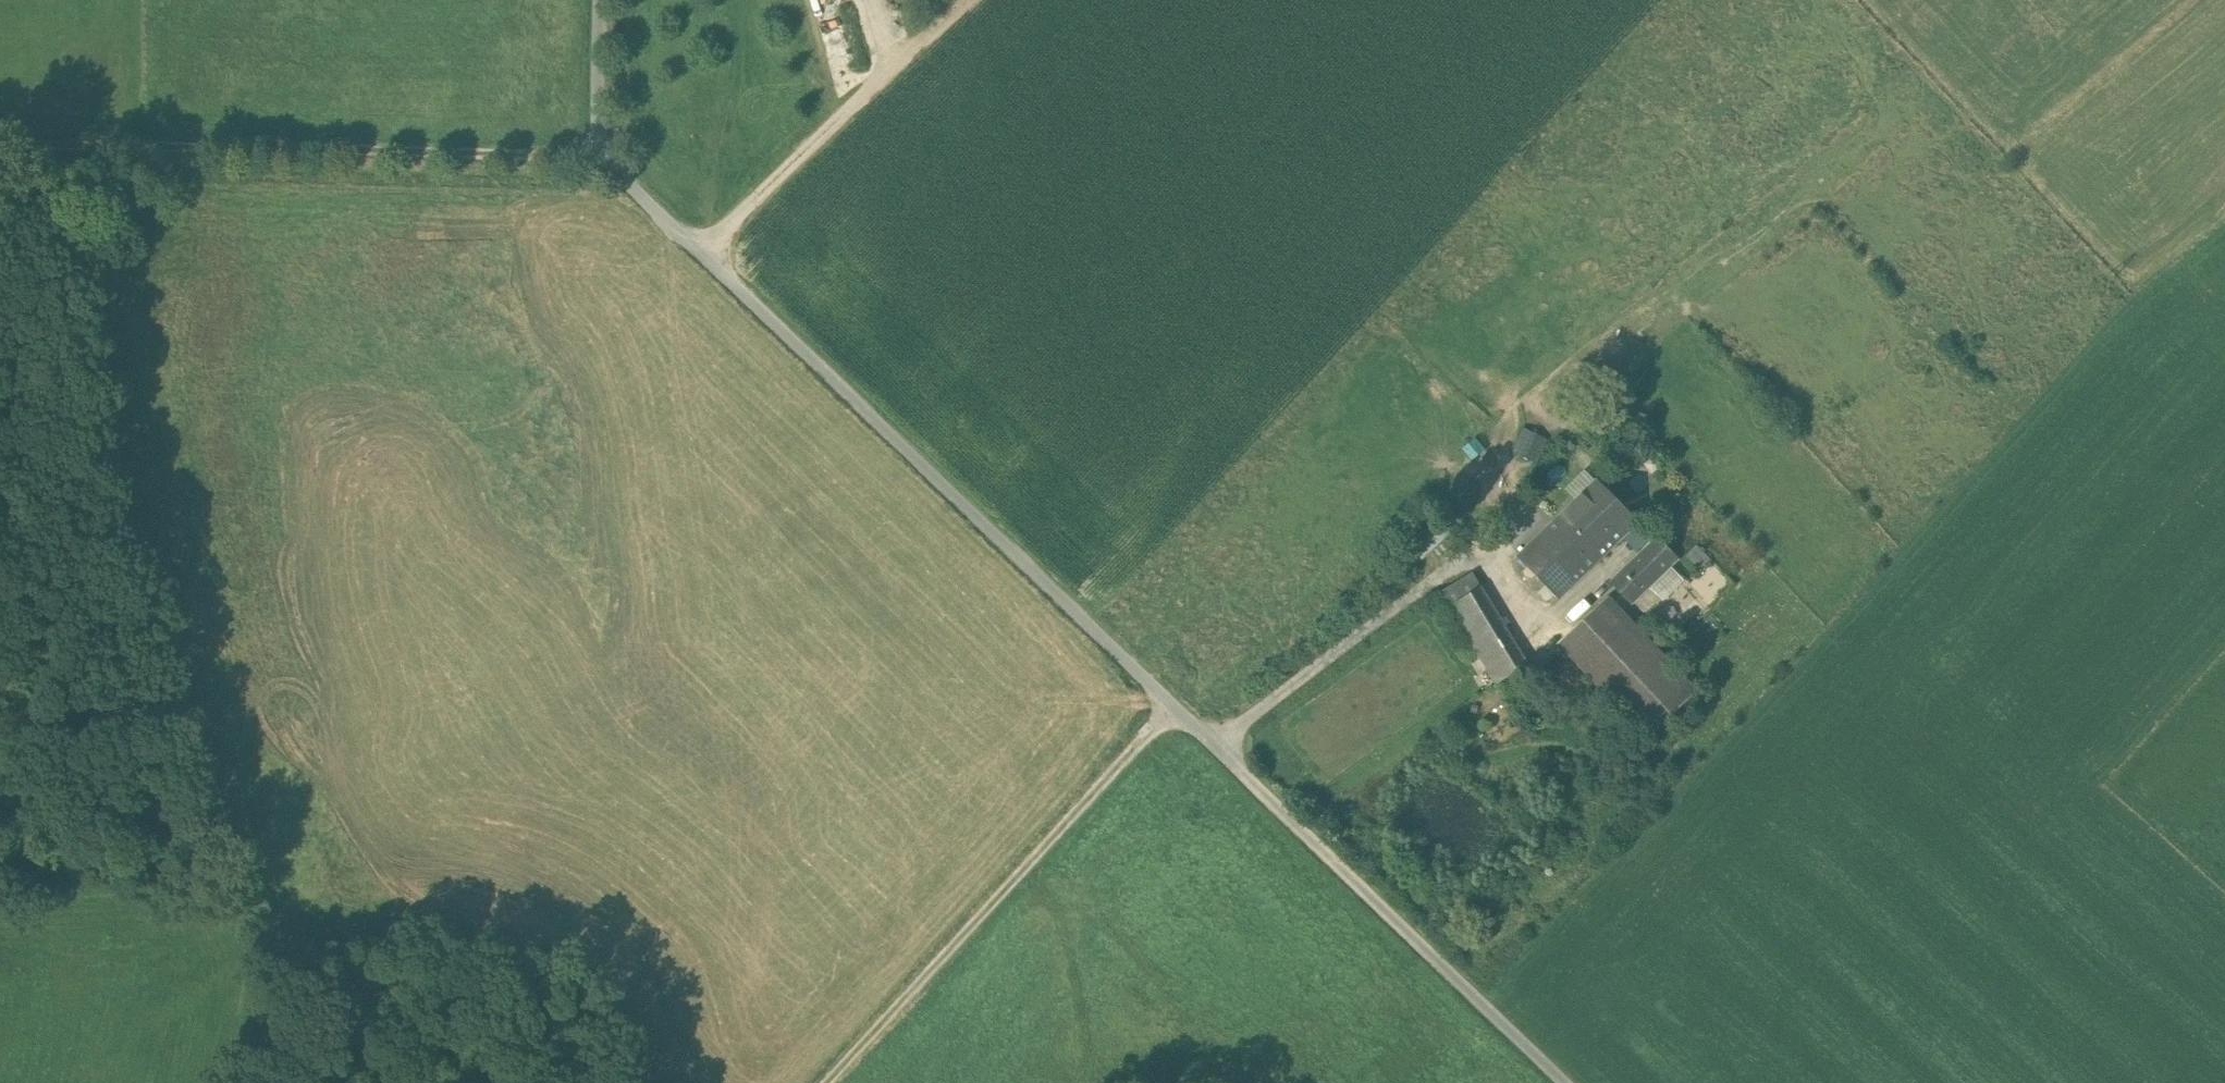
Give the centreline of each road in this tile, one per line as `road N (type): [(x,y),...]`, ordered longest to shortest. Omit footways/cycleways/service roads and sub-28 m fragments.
road 1 (unclassified): [(1565,1082),(598,154),(602,0)]
road 2 (track): [(598,154),(0,142)]
road 3 (track): [(1172,707),(825,1082)]

